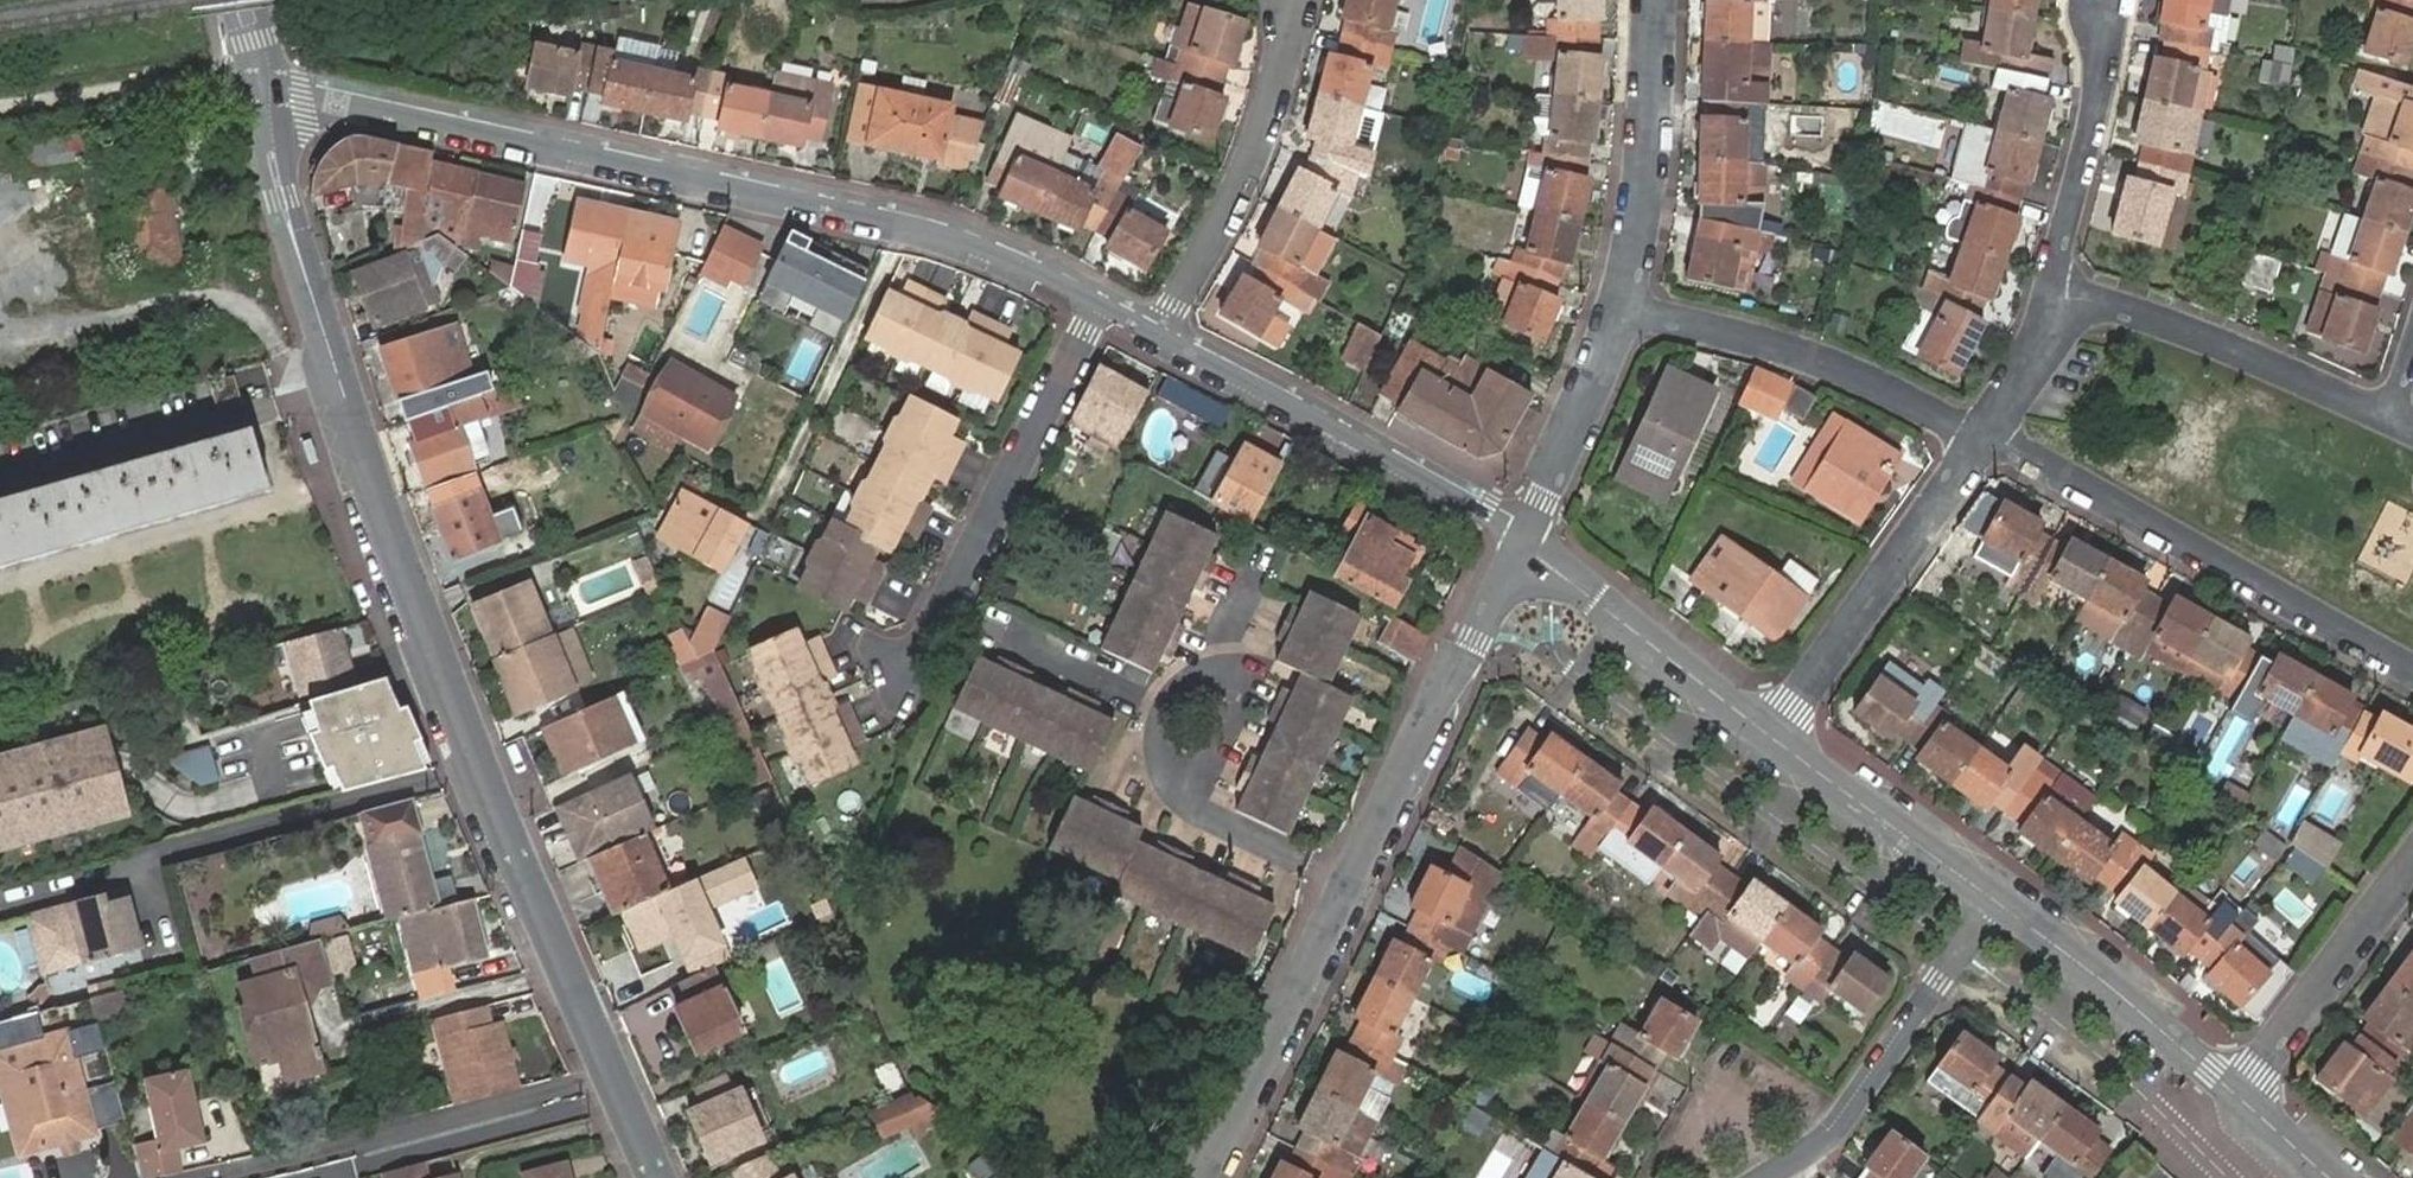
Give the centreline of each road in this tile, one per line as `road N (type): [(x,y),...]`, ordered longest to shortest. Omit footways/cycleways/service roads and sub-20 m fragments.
road 1 (tertiary): [(658,1177),(433,649),(282,199)]
road 2 (residential): [(277,94),(972,240),(1100,293)]
road 3 (residential): [(1526,532),(1205,1177)]
road 4 (residential): [(2412,677),(1983,434)]
road 5 (residential): [(1100,293),(903,686)]
road 6 (residential): [(1178,330),(1526,532)]
road 7 (residential): [(1983,434),(1823,358),(1626,305)]
road 8 (residential): [(1761,1177),(1832,1126),(1994,899)]
road 9 (residential): [(1776,736),(1983,434)]
road 10 (residential): [(2054,296),(2108,305),(2391,414)]
road 11 (residential): [(1178,330),(1179,305),(1258,150),(1296,0)]
road 12 (residential): [(1526,532),(1539,556),(1594,601),(1776,736)]
road 13 (residential): [(1994,899),(2240,1100)]
road 14 (residential): [(1626,305),(1650,121),(1651,0)]
road 15 (residential): [(2054,296),(2111,0)]
road 16 (residential): [(2240,1100),(2412,861)]
road 17 (residential): [(1776,736),(1994,899)]
road 18 (residential): [(1526,532),(1626,305)]
road 19 (residential): [(1983,434),(2054,323),(2054,296)]

